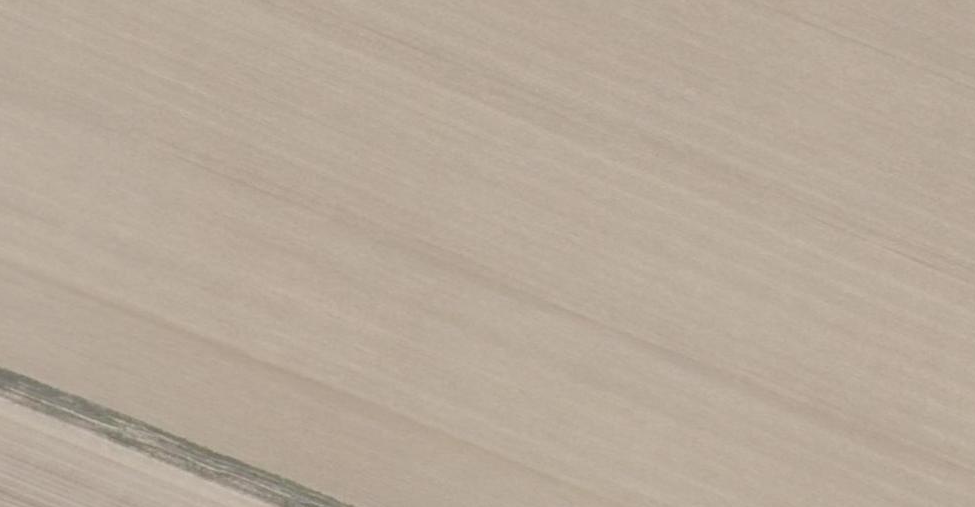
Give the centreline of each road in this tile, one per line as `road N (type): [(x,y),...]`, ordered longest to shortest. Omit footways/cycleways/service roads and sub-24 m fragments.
road 1 (track): [(299,506),(0,387)]

